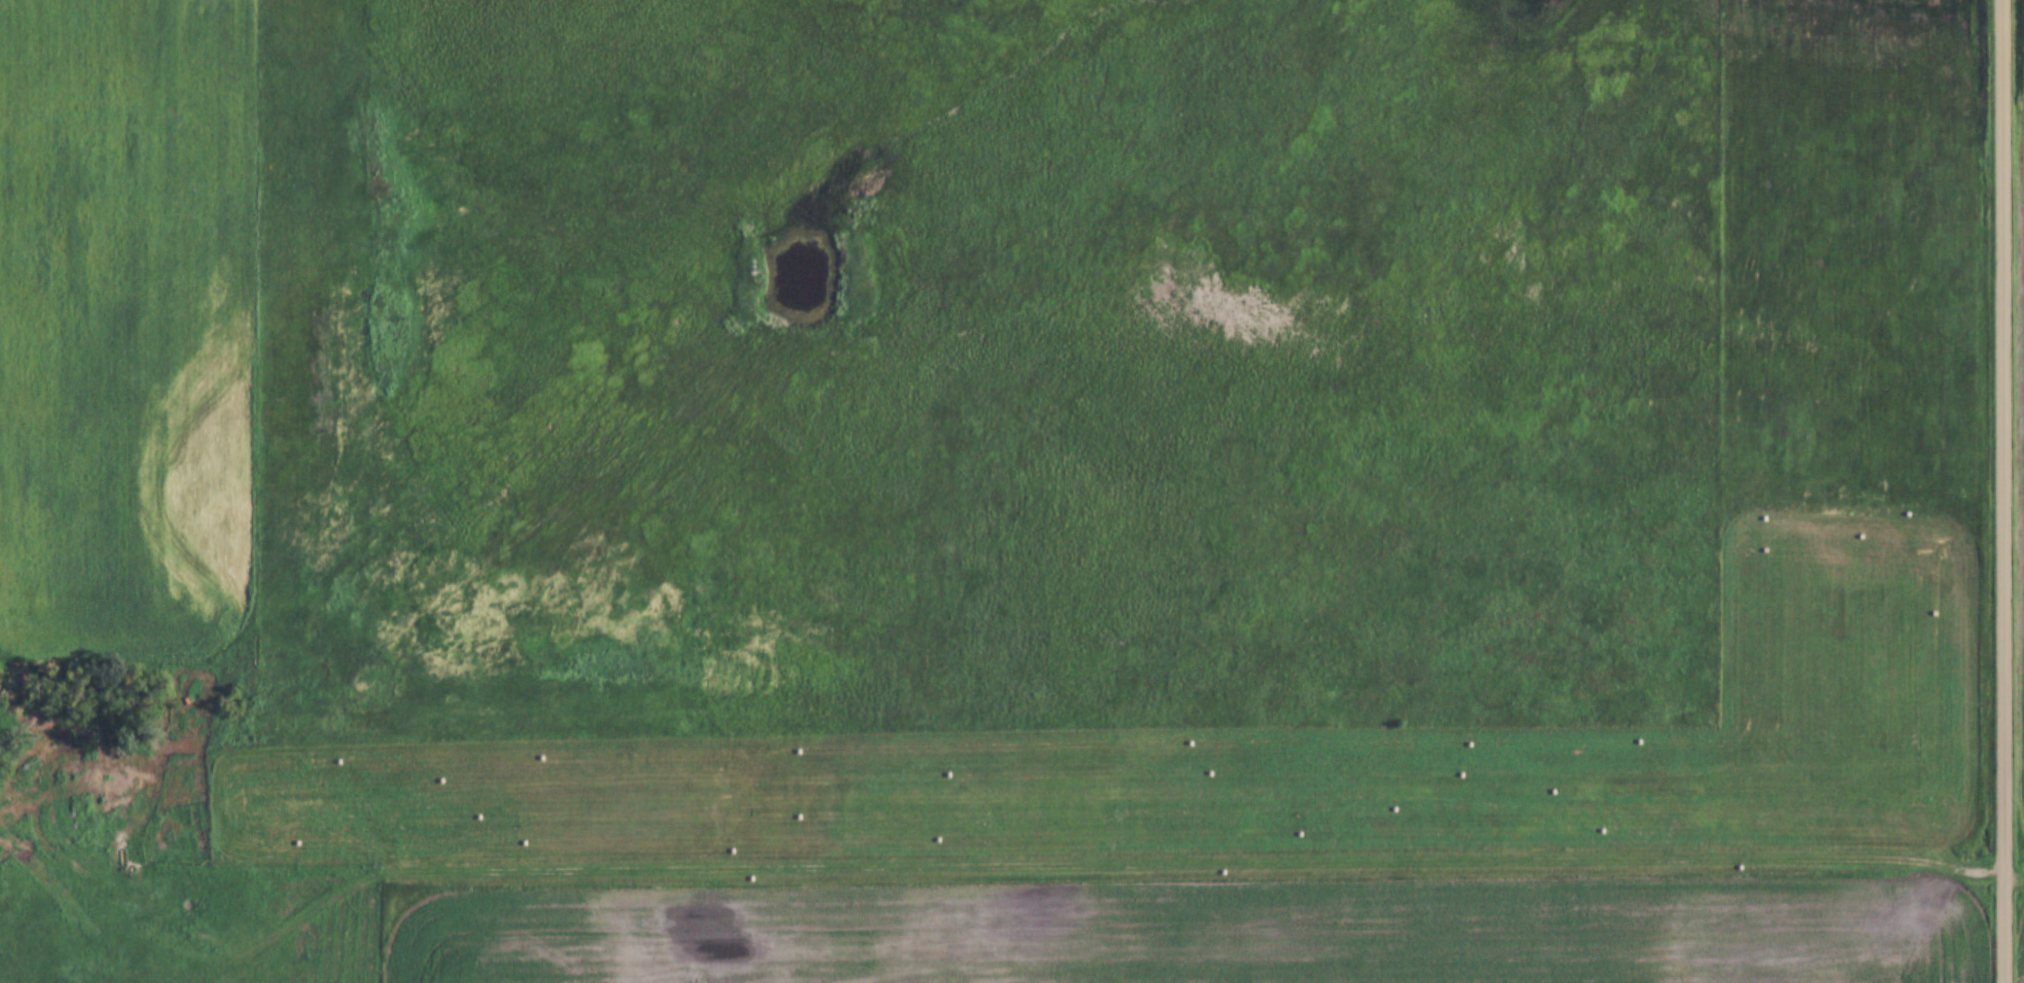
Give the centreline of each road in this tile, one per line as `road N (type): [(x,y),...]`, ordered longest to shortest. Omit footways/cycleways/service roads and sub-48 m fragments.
road 1 (residential): [(2001,0),(2004,982)]

